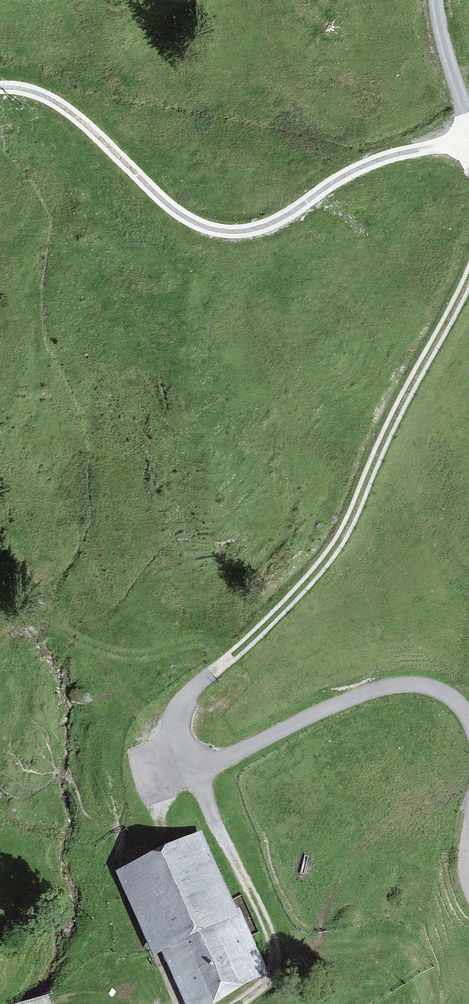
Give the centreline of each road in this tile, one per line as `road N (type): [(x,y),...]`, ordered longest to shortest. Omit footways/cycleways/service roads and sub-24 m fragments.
road 1 (track): [(468,276),(337,544),(182,704),(180,735),(205,757)]
road 2 (track): [(0,88),(59,104),(173,210),(218,230),(265,224),(386,156),(468,147)]
road 3 (track): [(205,757),(208,805),(274,952),(266,981),(236,1003)]
road 4 (track): [(437,0),(468,141)]

